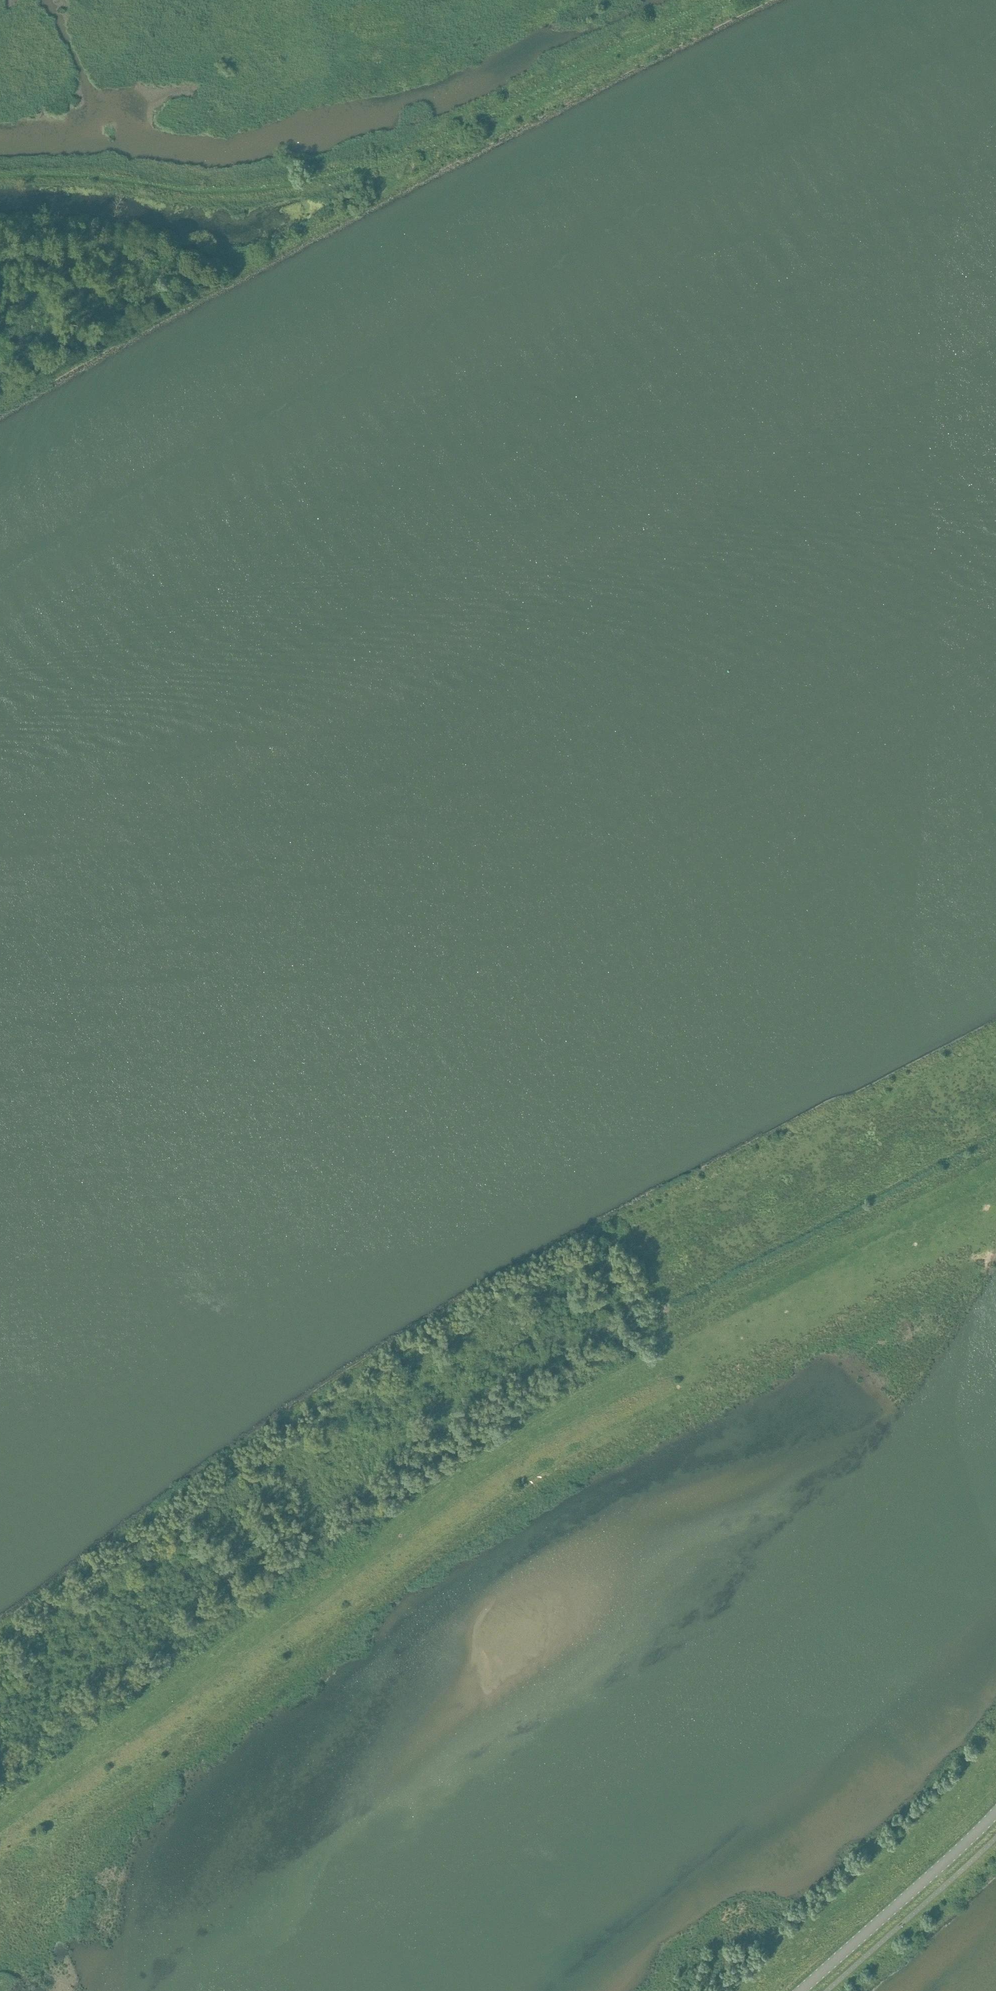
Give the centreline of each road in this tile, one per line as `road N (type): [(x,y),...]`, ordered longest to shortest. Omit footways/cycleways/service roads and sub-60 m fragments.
road 1 (secondary): [(802,1990),(995,1816)]

